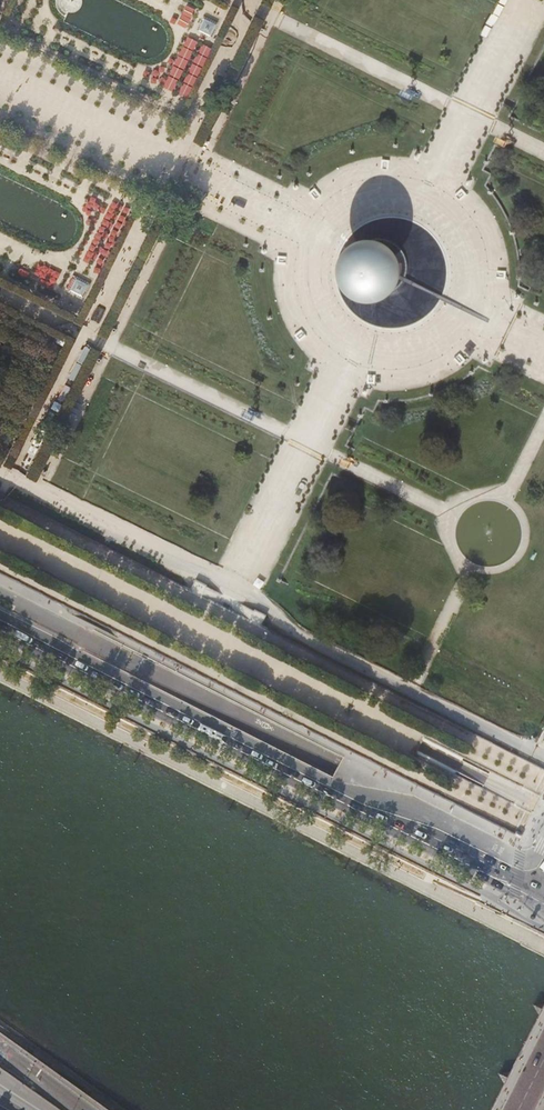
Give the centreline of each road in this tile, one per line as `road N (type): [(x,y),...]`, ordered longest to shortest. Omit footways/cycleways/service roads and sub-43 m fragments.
road 1 (primary): [(0,624),(543,887)]

